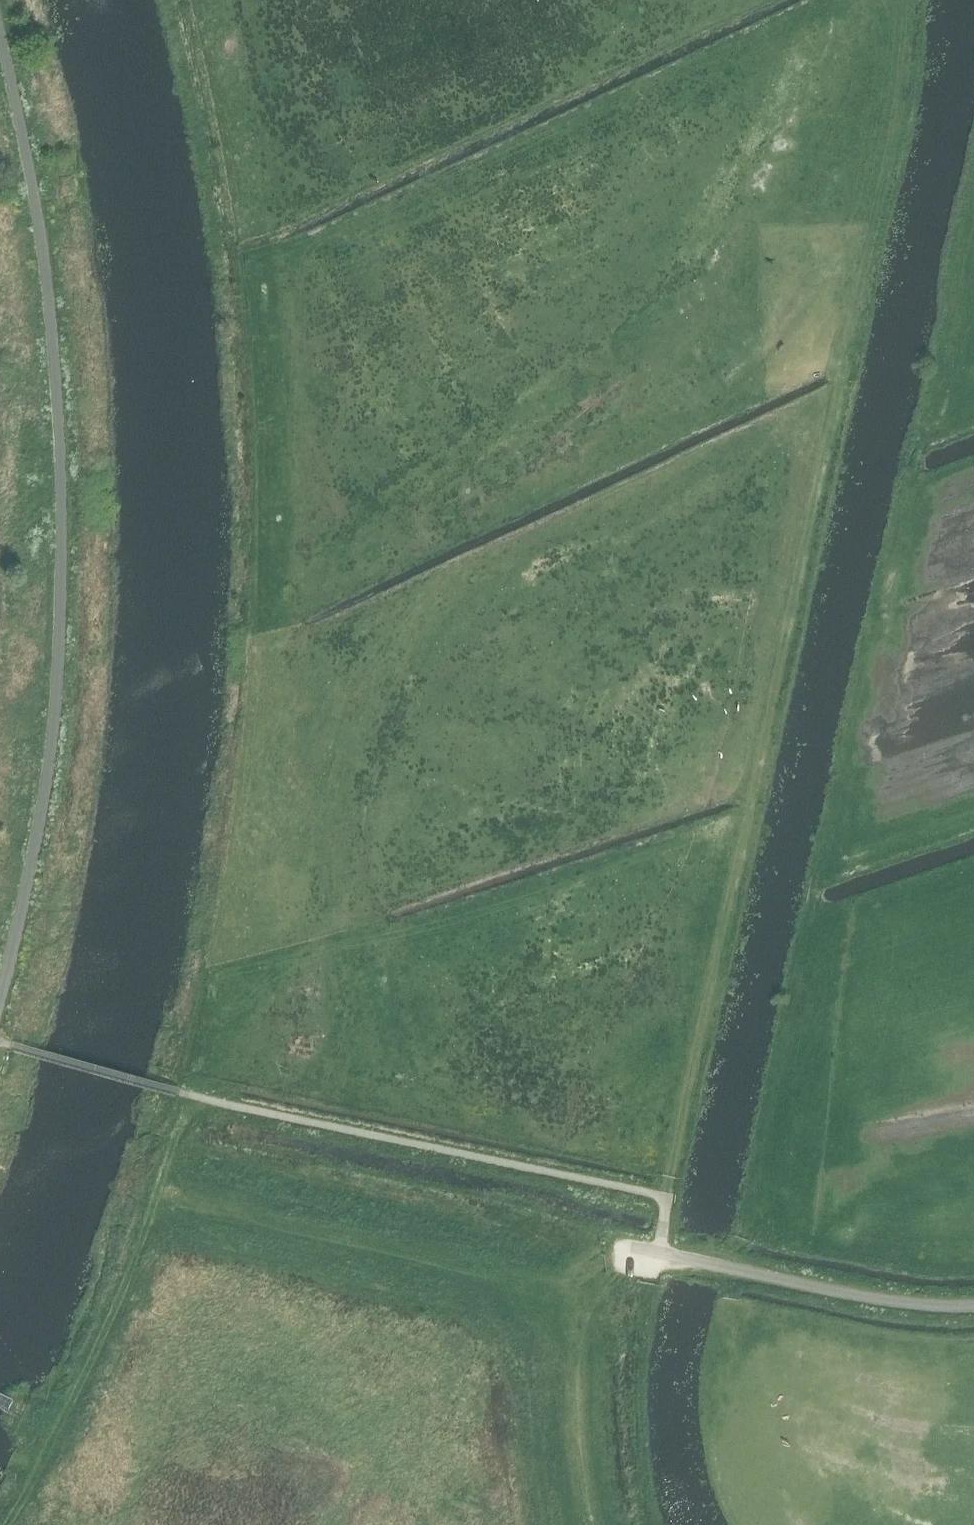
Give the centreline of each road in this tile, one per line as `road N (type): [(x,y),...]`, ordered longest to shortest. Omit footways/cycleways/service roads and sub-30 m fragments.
road 1 (unclassified): [(659,1254),(895,1301),(973,1304)]

